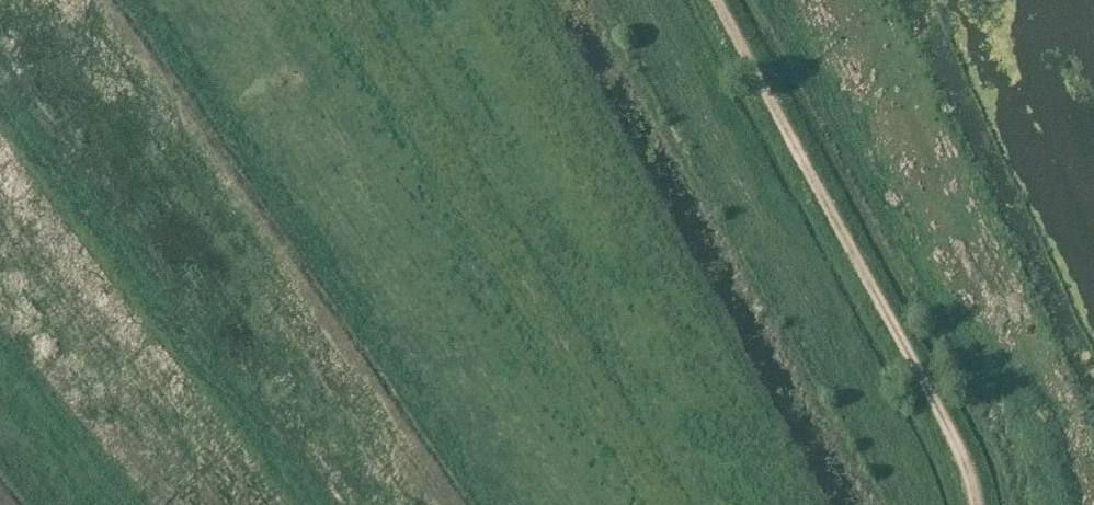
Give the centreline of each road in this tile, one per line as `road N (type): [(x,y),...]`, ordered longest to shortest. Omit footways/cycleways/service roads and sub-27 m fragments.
road 1 (track): [(975,504),(948,428),(715,0)]

